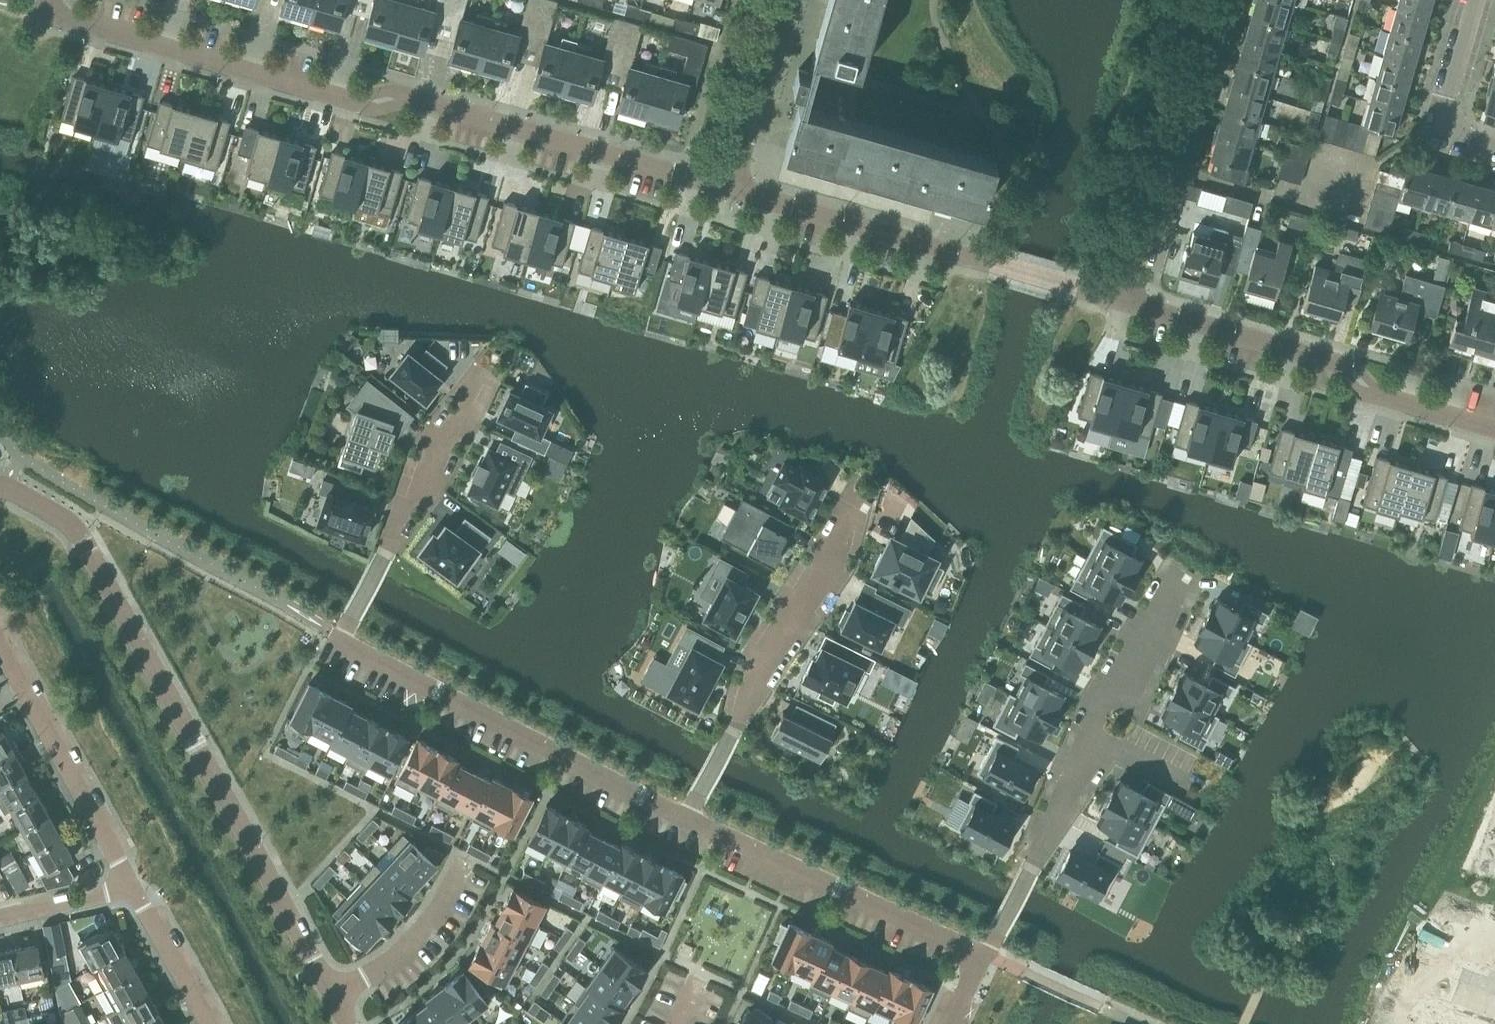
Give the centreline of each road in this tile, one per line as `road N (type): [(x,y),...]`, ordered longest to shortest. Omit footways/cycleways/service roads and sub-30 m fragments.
road 1 (residential): [(735,191),(407,94),(363,102),(59,17),(49,0)]
road 2 (residential): [(335,996),(72,524),(0,484)]
road 3 (residential): [(1132,304),(735,191)]
road 4 (residential): [(353,616),(343,635),(688,817)]
road 5 (residential): [(1494,427),(1374,394),(1346,365),(1132,304)]
road 6 (residential): [(688,817),(856,506)]
road 7 (residential): [(688,817),(989,955)]
road 8 (residential): [(1132,304),(1214,0)]
road 9 (residential): [(134,889),(0,643)]
road 10 (residential): [(353,616),(483,371)]
road 11 (residential): [(989,955),(1091,737)]
road 12 (residential): [(335,996),(426,931),(468,856)]
road 13 (residential): [(735,191),(786,0)]
road 14 (residential): [(1091,737),(1179,570)]
road 15 (residential): [(1494,146),(1463,137),(1445,108),(1476,0)]
road 16 (residential): [(208,1023),(134,889)]
road 17 (residential): [(0,919),(134,889)]
road 18 (residential): [(1091,737),(1205,790)]

